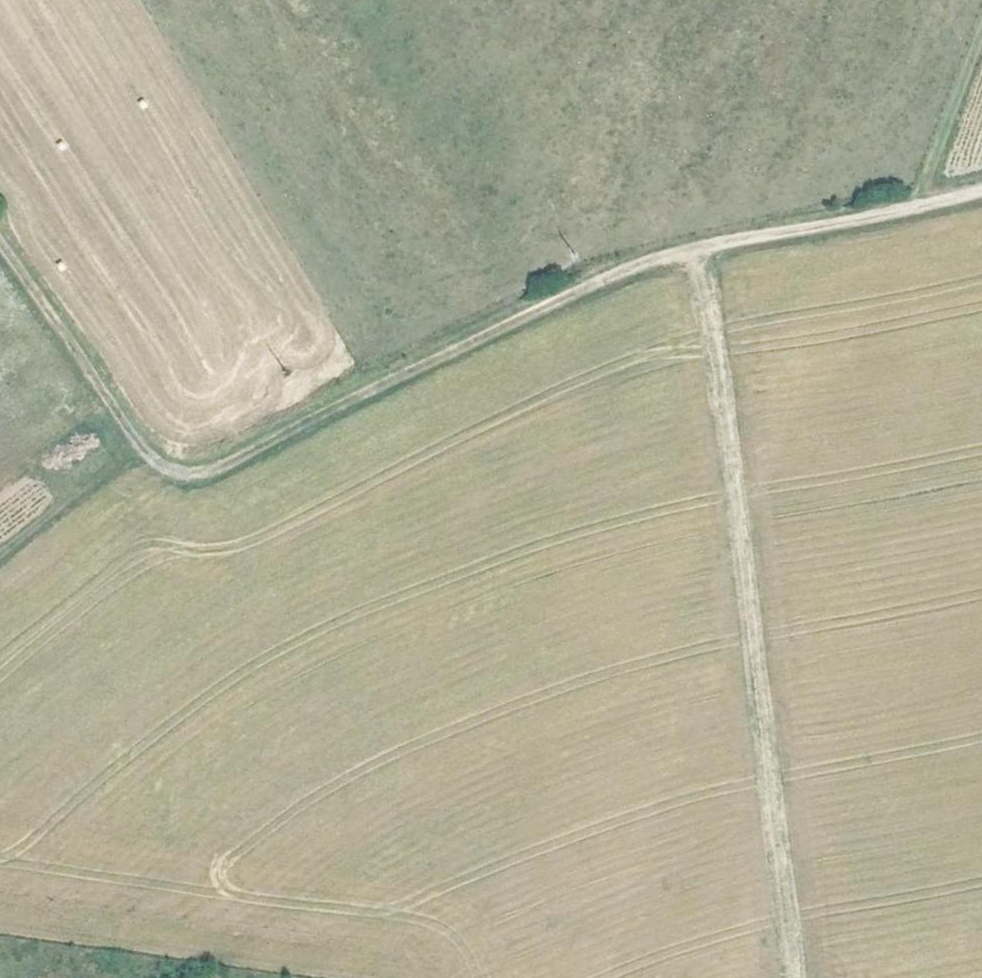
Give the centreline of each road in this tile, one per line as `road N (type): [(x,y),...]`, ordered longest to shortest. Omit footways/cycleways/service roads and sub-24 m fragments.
road 1 (track): [(0,240),(141,445),(168,470),(182,472),(643,263),(981,191)]

